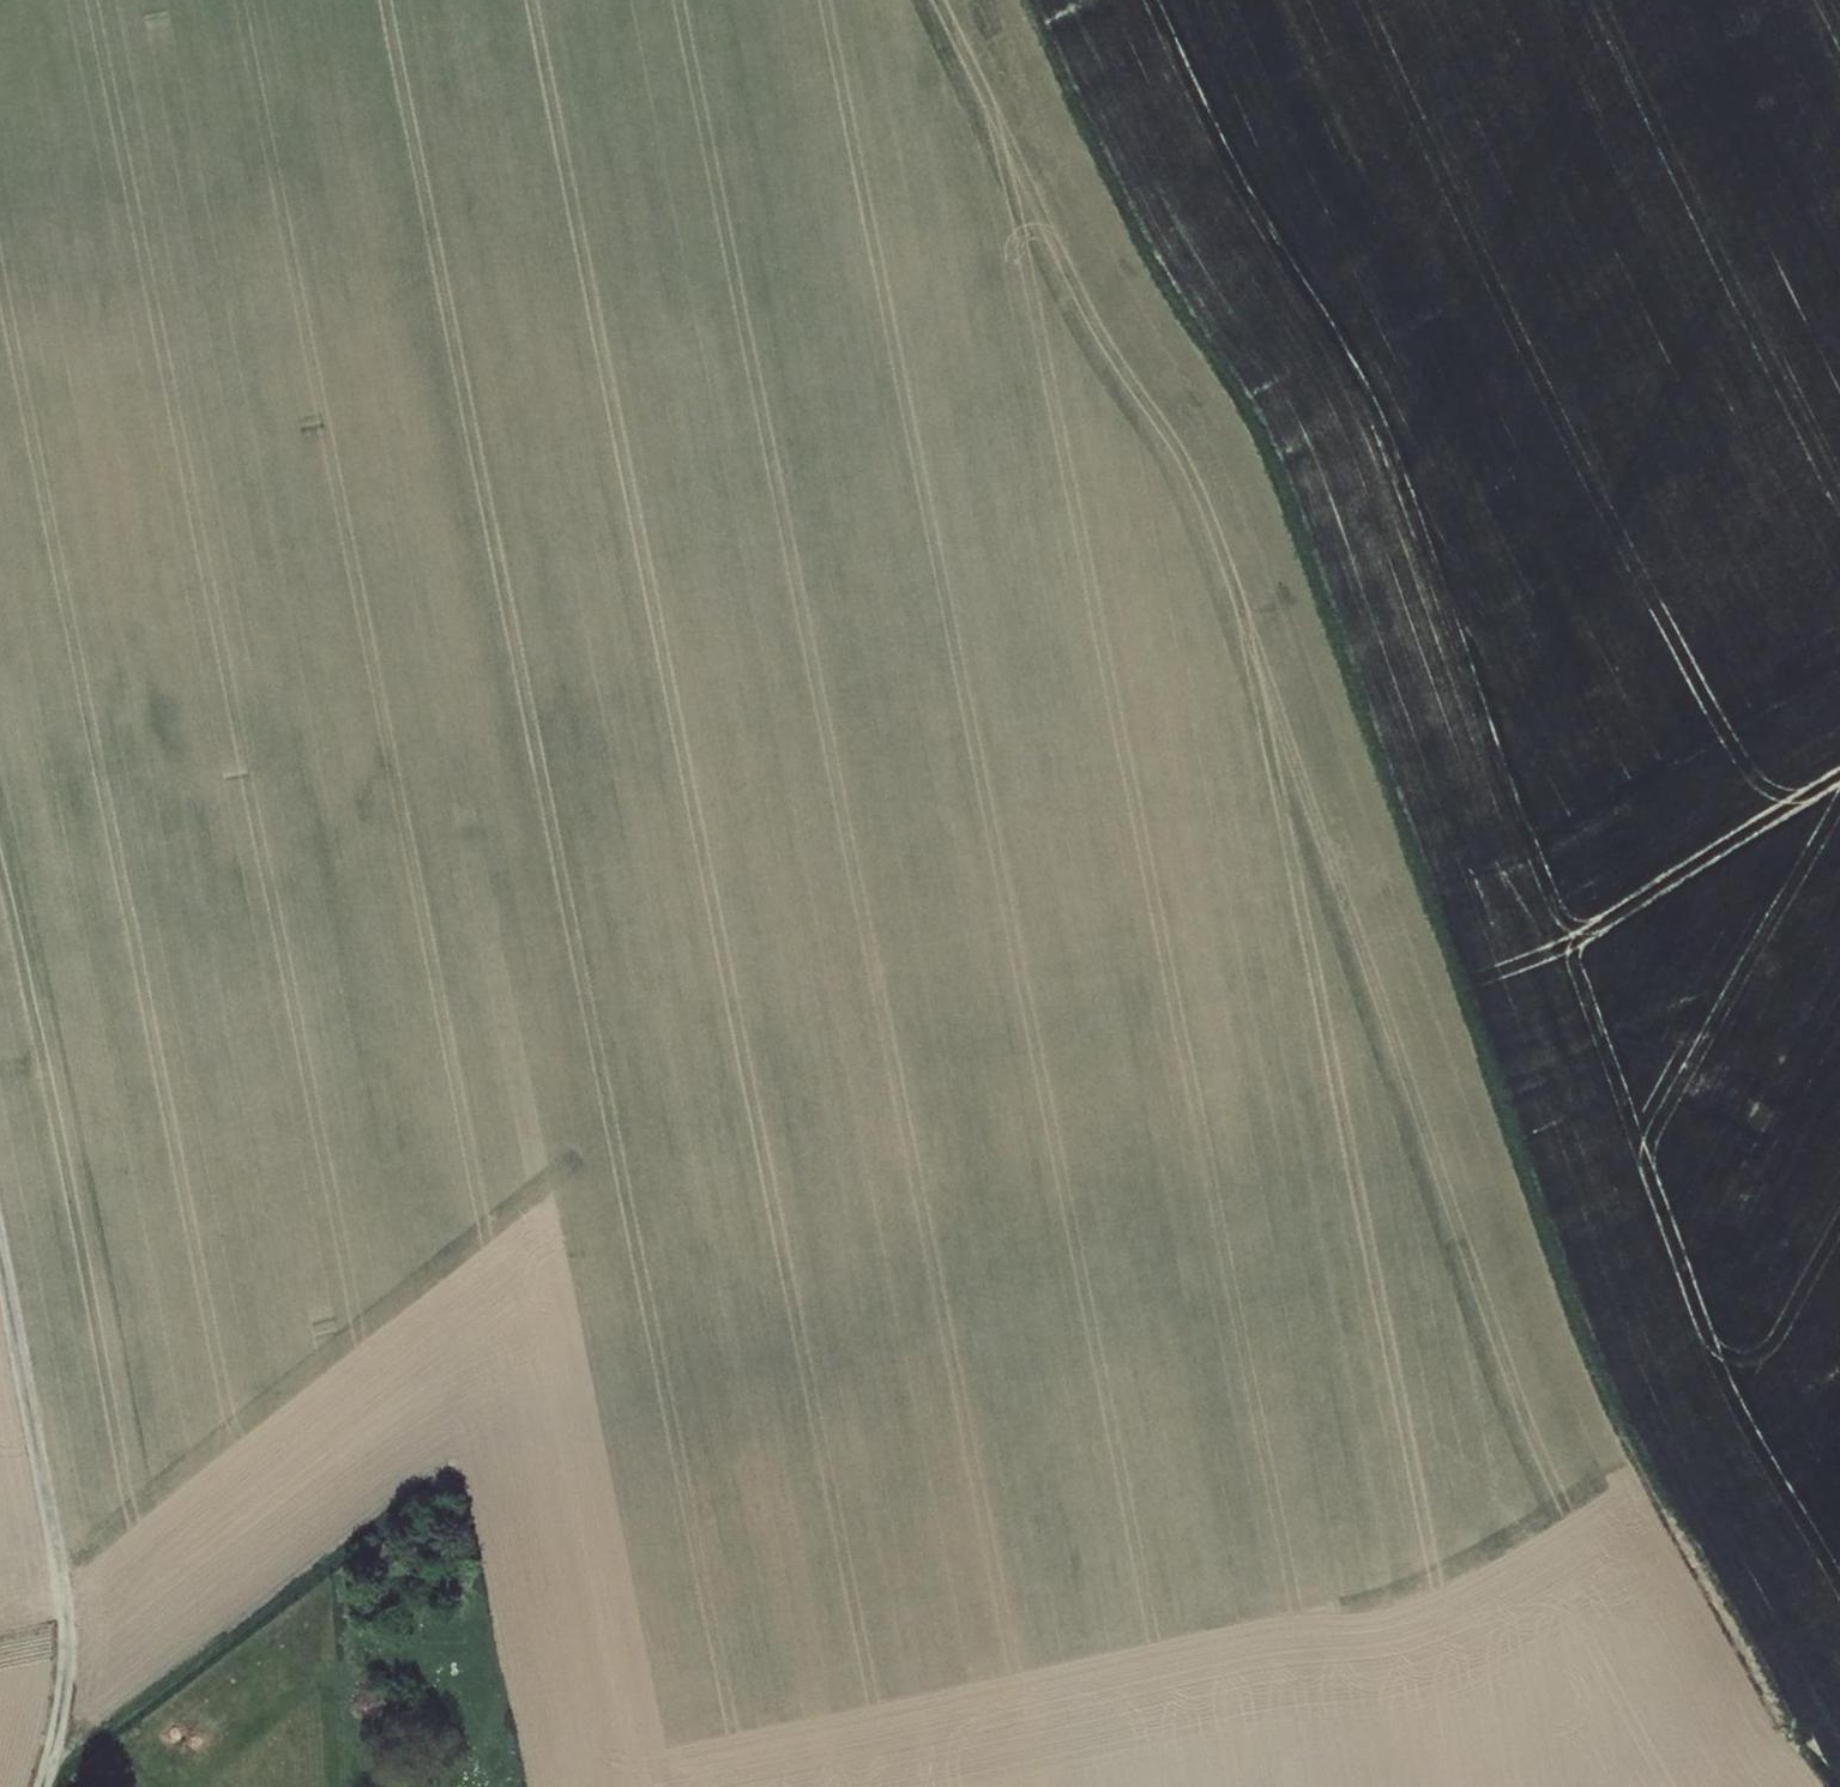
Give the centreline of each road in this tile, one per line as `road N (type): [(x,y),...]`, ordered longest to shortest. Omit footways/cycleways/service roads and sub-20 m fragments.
road 1 (track): [(40,1786),(69,1669),(65,1592),(0,1261)]

